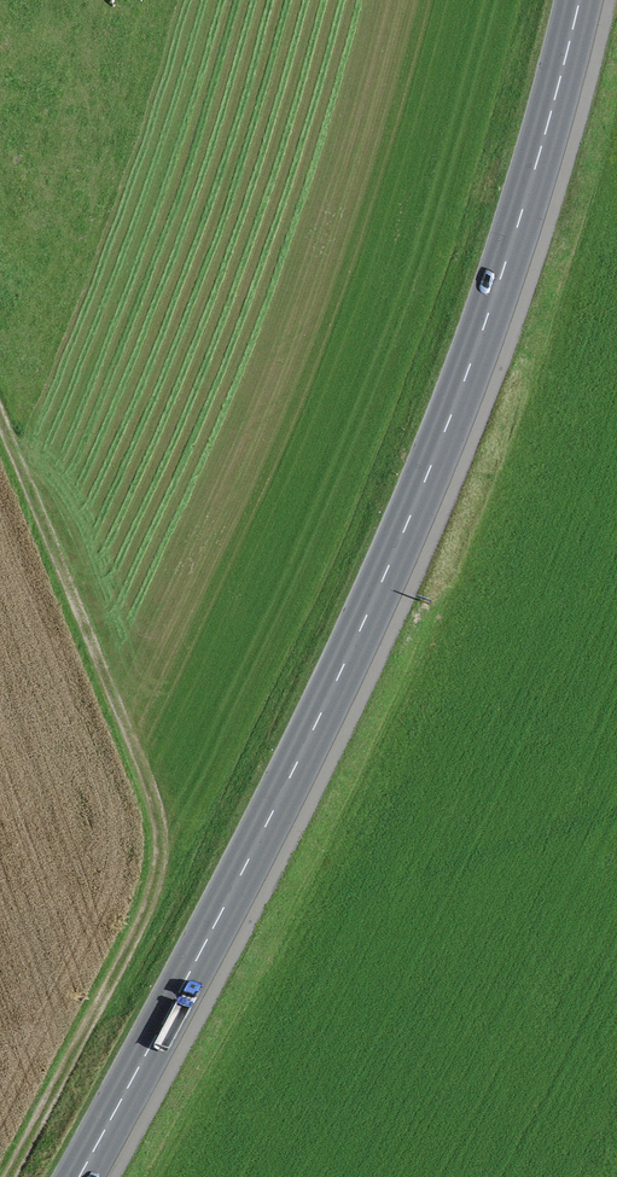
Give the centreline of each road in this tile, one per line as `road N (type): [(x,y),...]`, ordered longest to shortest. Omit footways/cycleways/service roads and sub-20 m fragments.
road 1 (primary): [(580,0),(490,312),(424,486),(337,682),(80,1176)]
road 2 (track): [(10,1176),(155,903),(163,845),(151,786),(0,412)]

